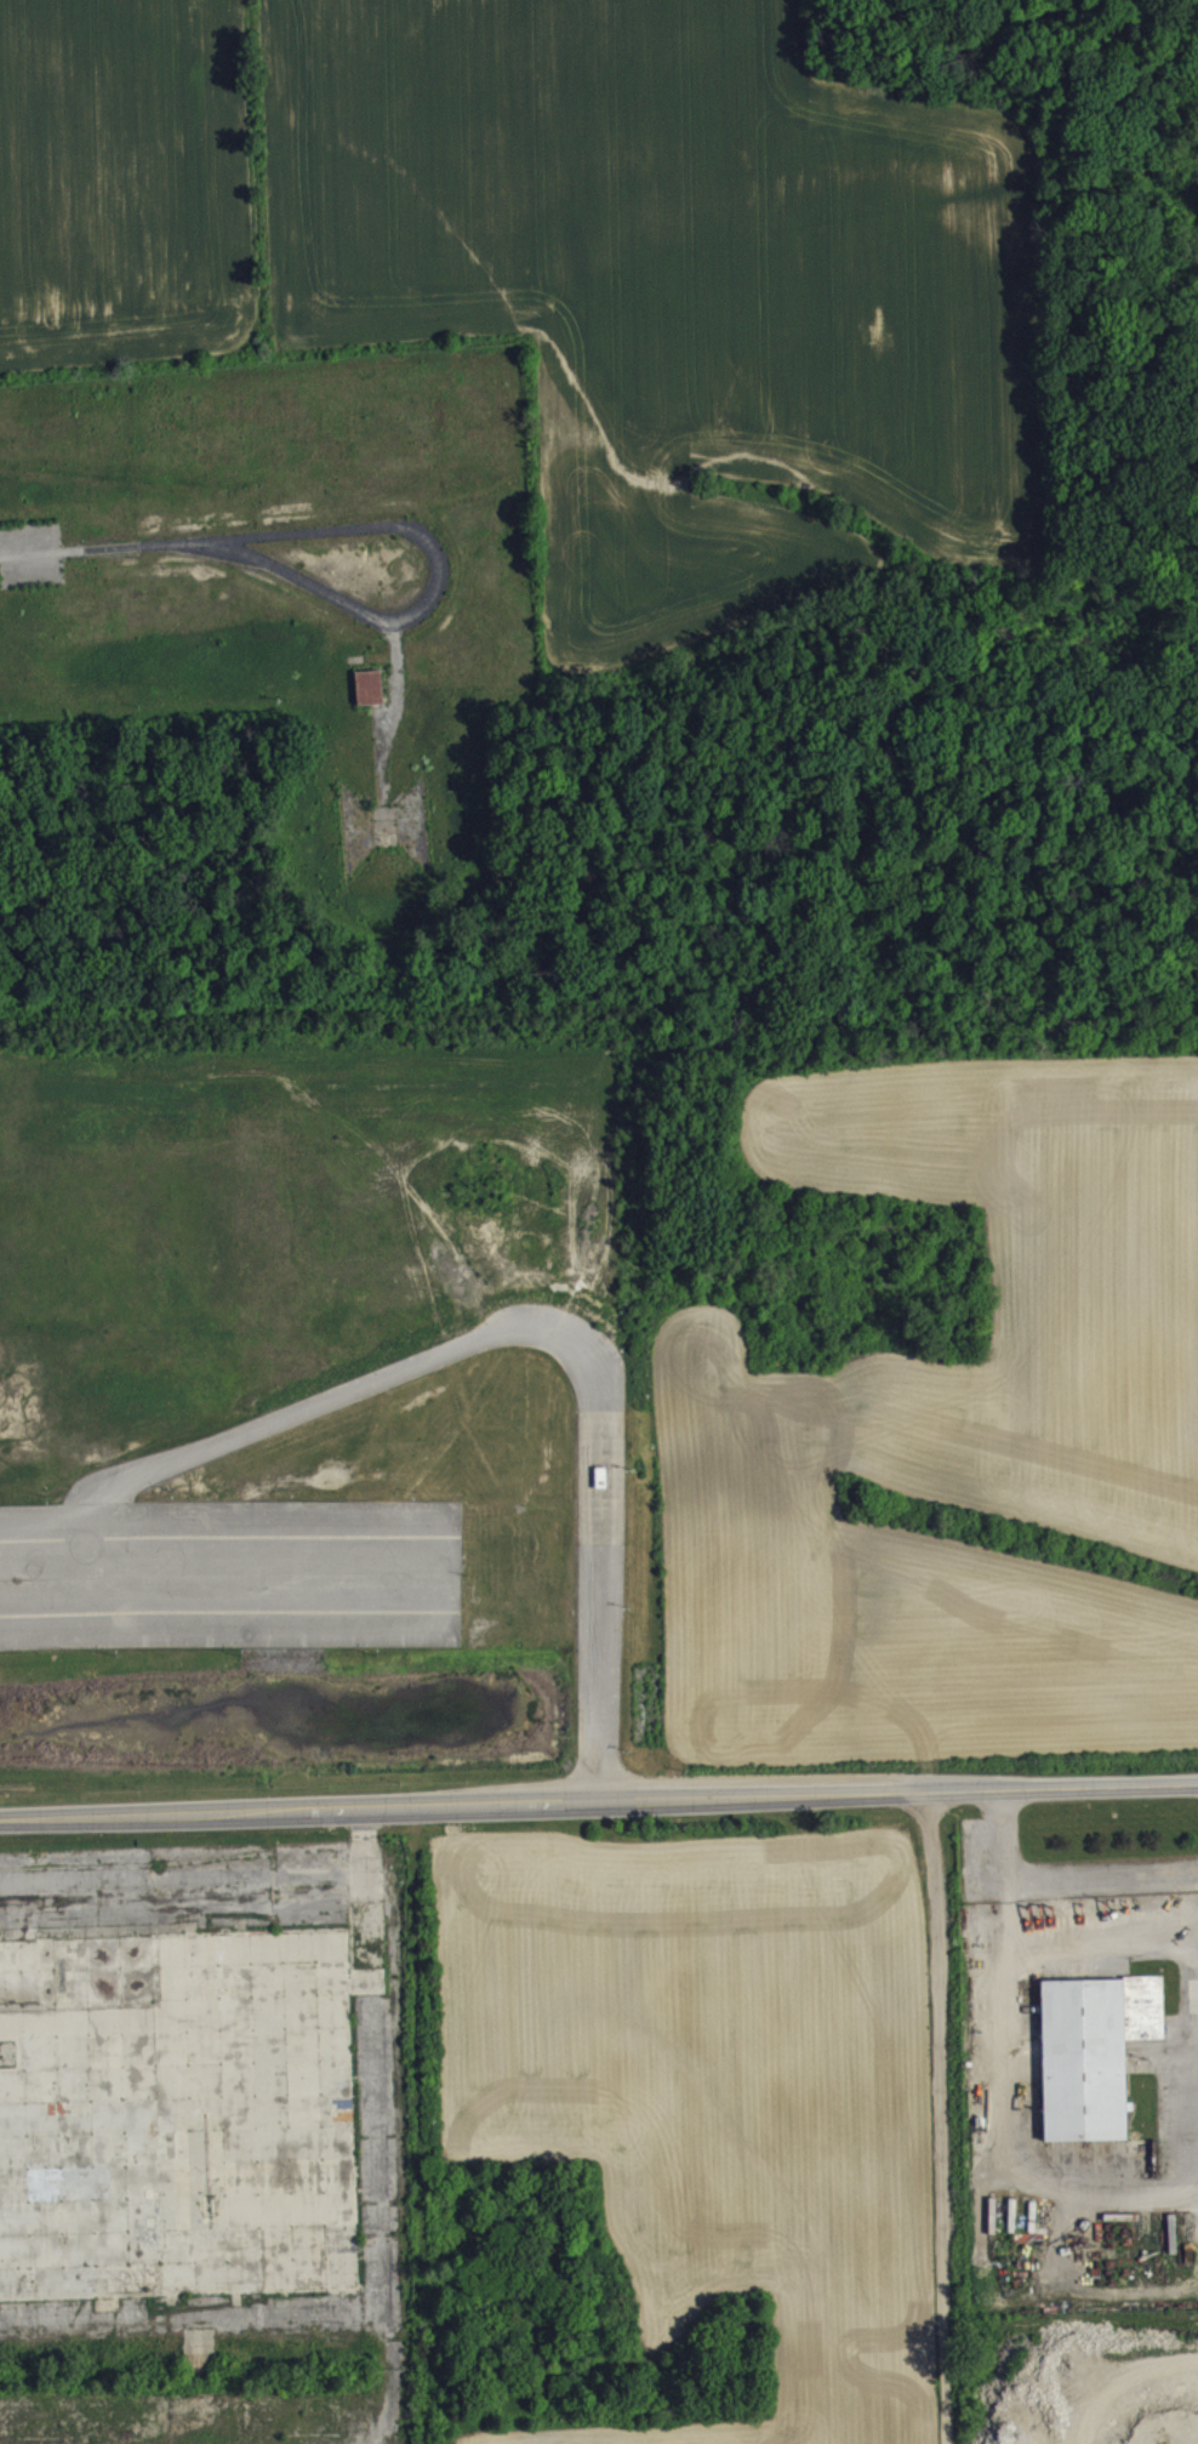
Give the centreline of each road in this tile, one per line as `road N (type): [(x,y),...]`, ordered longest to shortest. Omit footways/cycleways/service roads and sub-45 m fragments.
road 1 (tertiary): [(0,1817),(1197,1781)]

